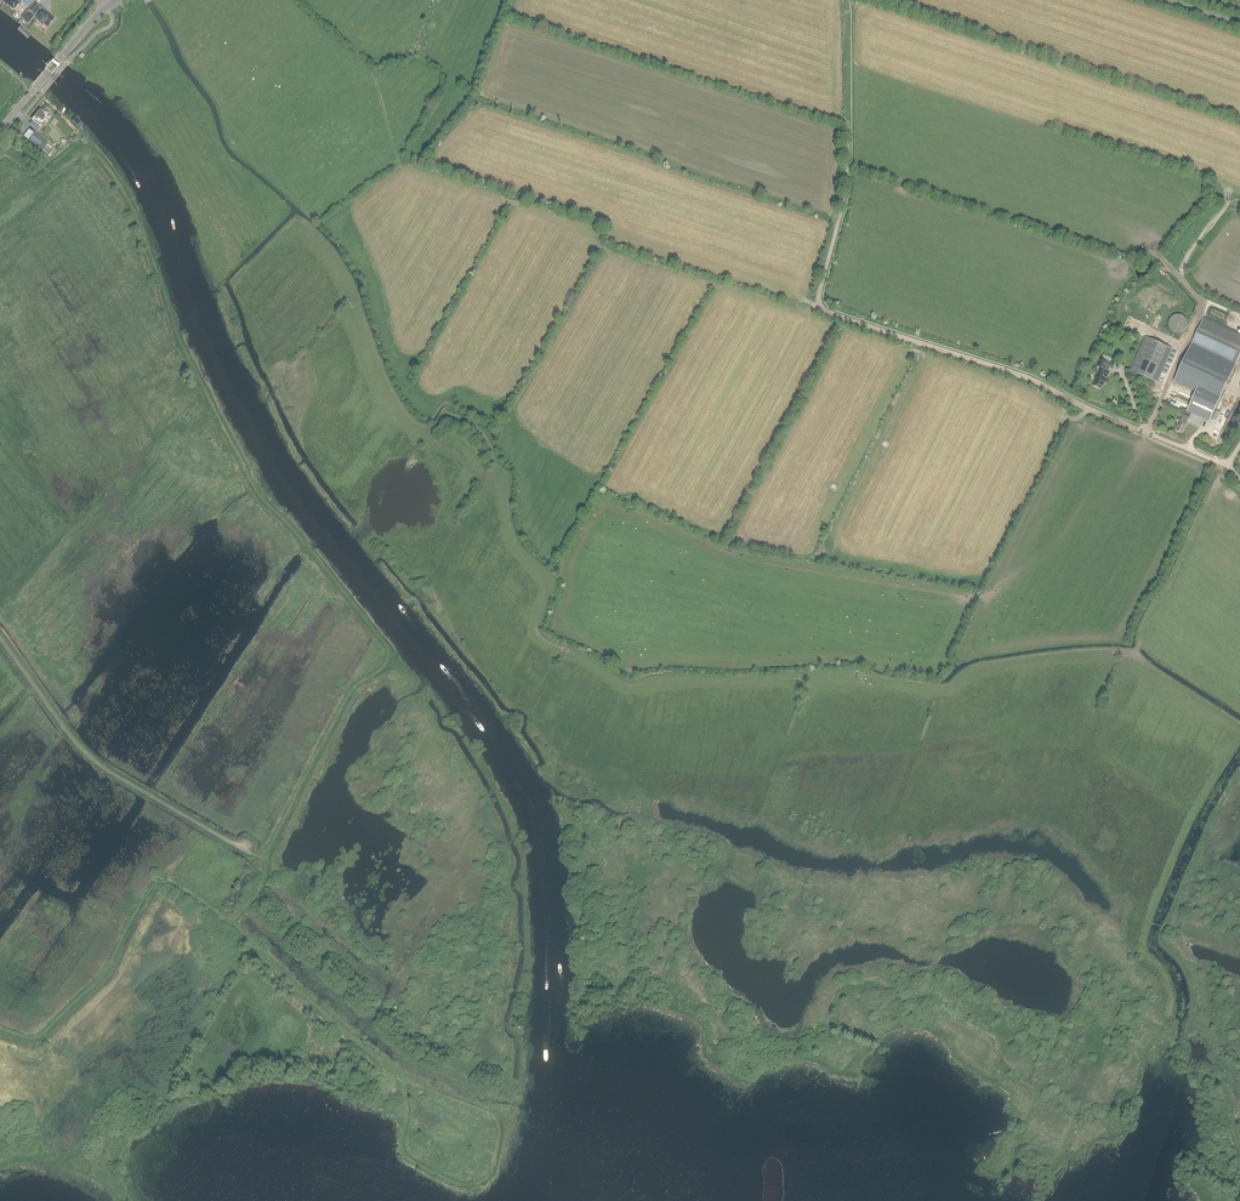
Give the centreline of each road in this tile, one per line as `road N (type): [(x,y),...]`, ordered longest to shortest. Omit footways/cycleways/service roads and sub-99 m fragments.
road 1 (track): [(1227,465),(1022,375),(821,307),(845,190),(848,125)]
road 2 (tertiary): [(0,132),(106,7)]

